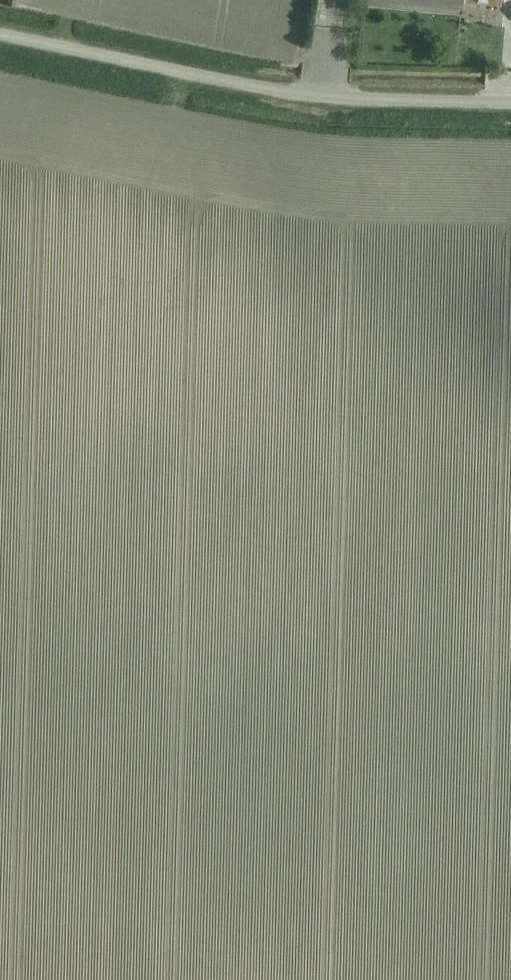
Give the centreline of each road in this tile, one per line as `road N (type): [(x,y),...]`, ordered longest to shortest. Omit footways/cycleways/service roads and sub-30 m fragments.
road 1 (unclassified): [(510,104),(300,97),(0,36)]

